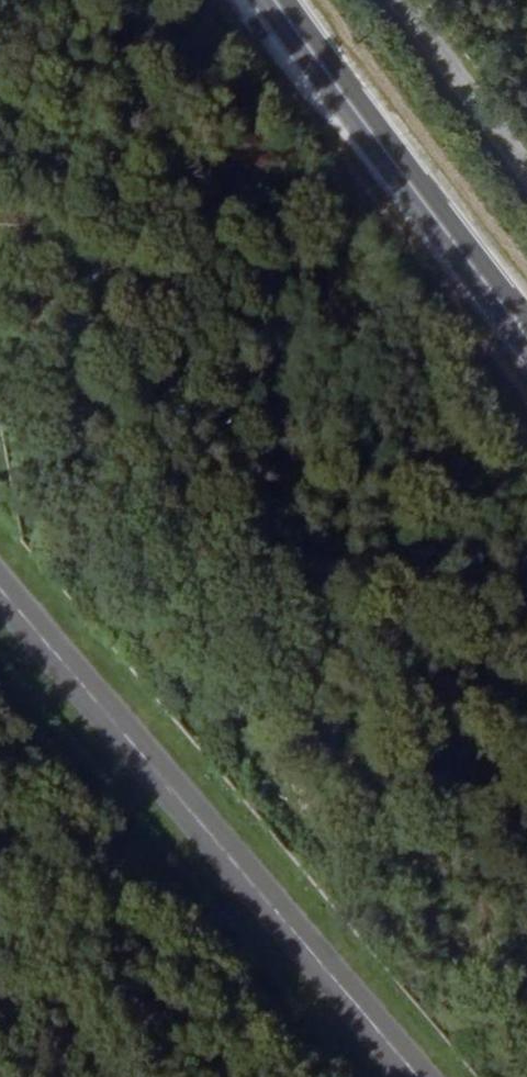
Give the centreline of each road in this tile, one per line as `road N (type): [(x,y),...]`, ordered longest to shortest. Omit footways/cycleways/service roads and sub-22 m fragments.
road 1 (unclassified): [(419,1076),(0,587)]
road 2 (primary): [(526,333),(278,0)]

